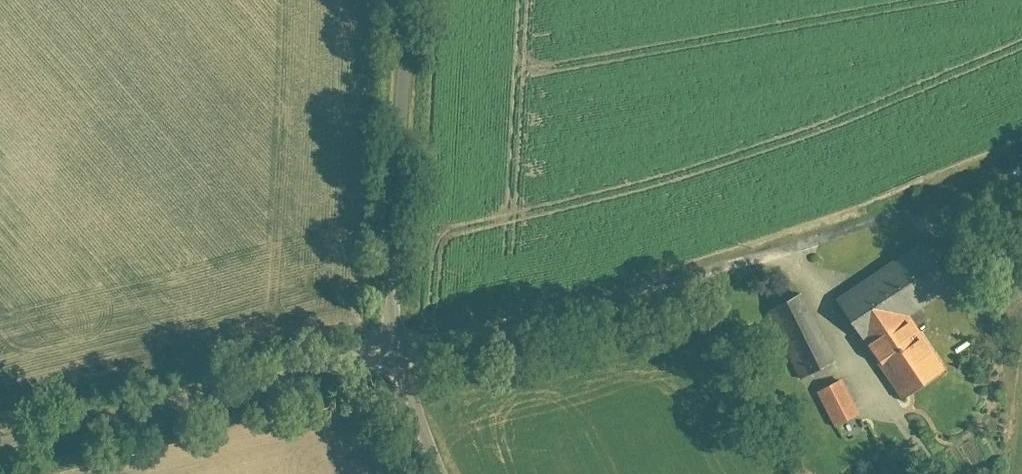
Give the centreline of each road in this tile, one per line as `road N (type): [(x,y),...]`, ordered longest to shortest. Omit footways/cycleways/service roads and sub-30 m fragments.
road 1 (residential): [(385,349),(899,218)]
road 2 (residential): [(385,349),(0,437)]
road 3 (residential): [(385,349),(403,0)]
road 4 (track): [(943,473),(796,248)]
road 5 (residential): [(440,473),(385,349)]

